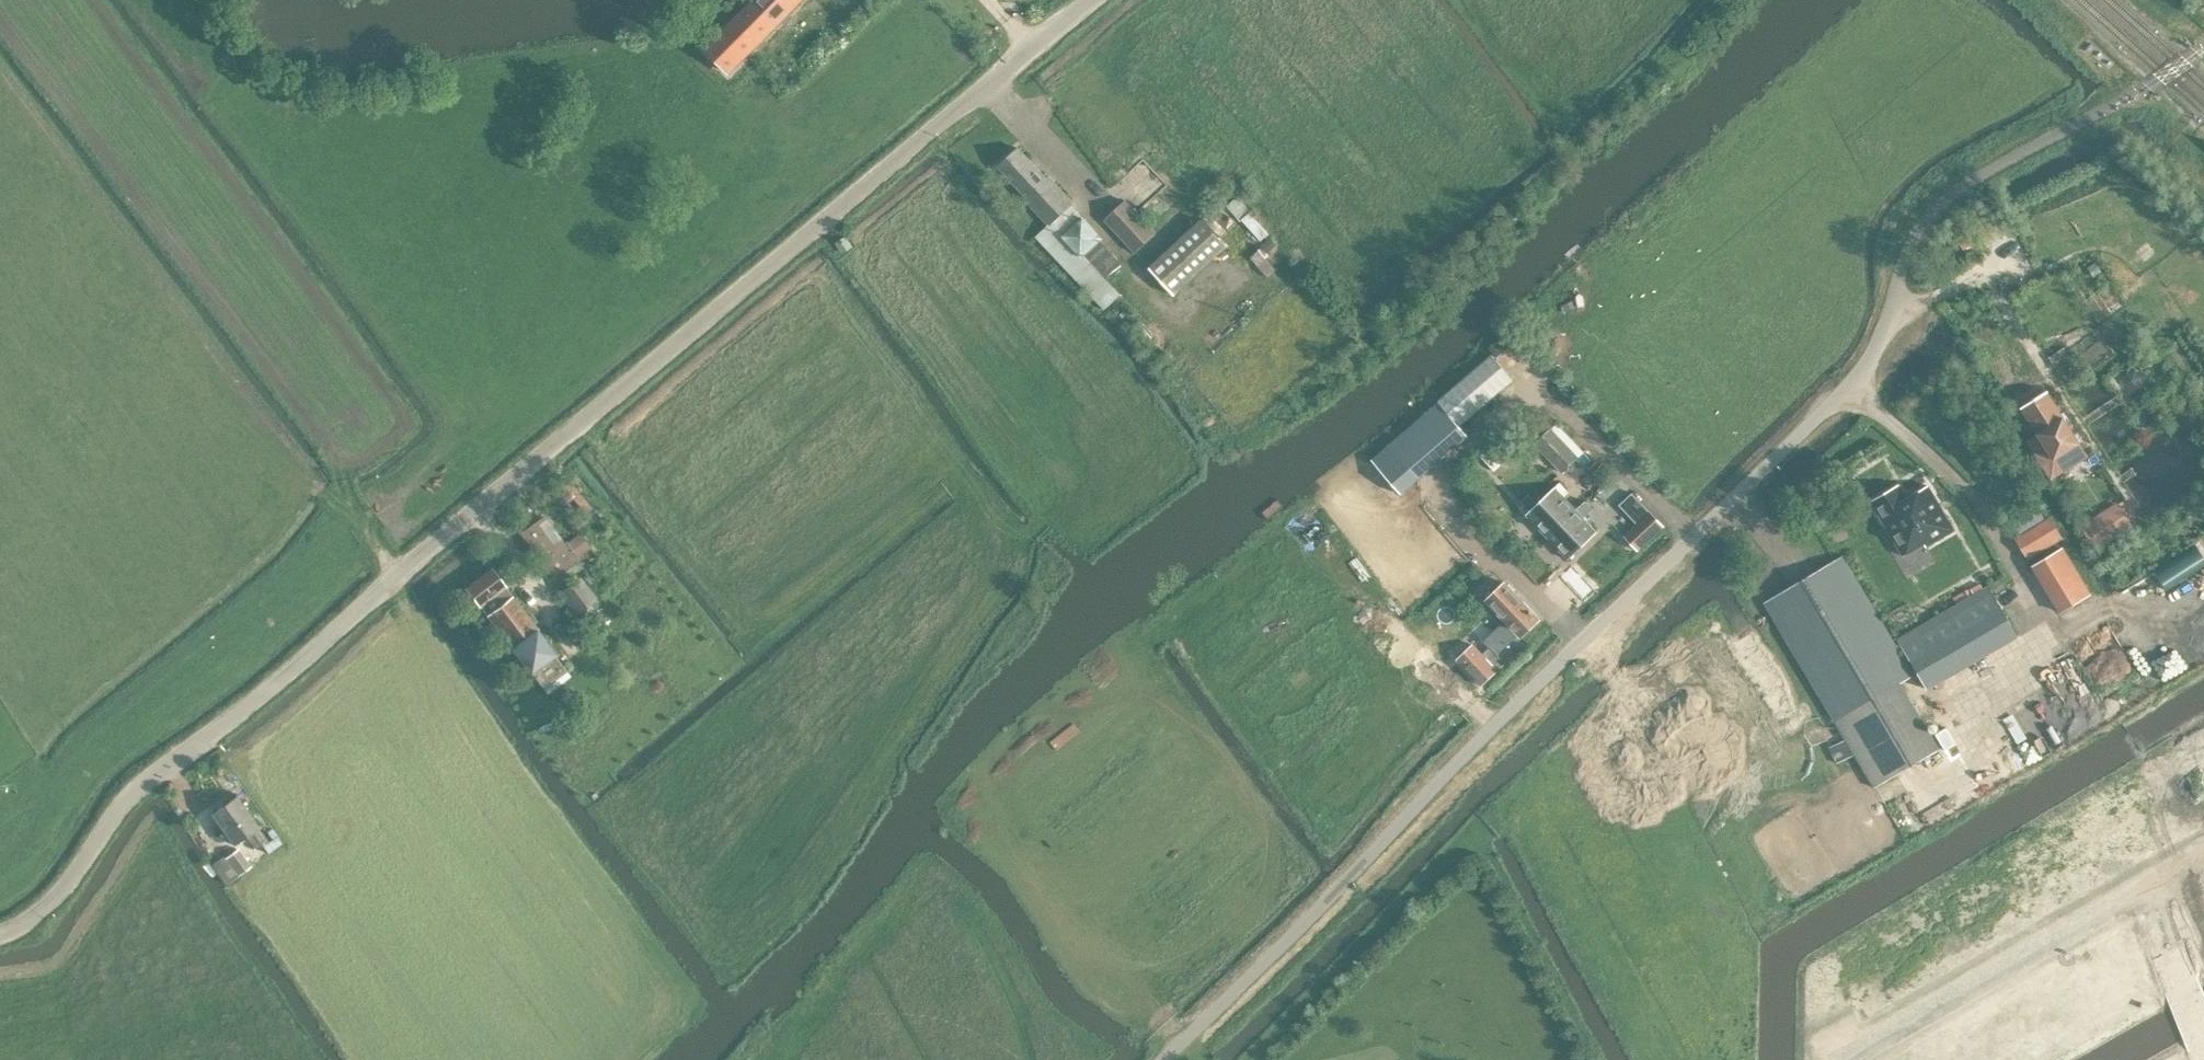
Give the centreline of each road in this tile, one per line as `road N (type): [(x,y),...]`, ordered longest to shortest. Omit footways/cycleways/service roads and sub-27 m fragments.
road 1 (unclassified): [(0,934),(51,902),(151,778),(298,664),(921,135),(1096,0)]
road 2 (unclassified): [(2132,95),(1969,183),(1936,211),(1910,246),(1879,344),(1848,385),(1164,1059)]
road 3 (residential): [(1861,1059),(2157,896)]
road 4 (track): [(345,426),(344,479),(354,511),(399,575)]
road 5 (residential): [(2203,1015),(2157,896)]

